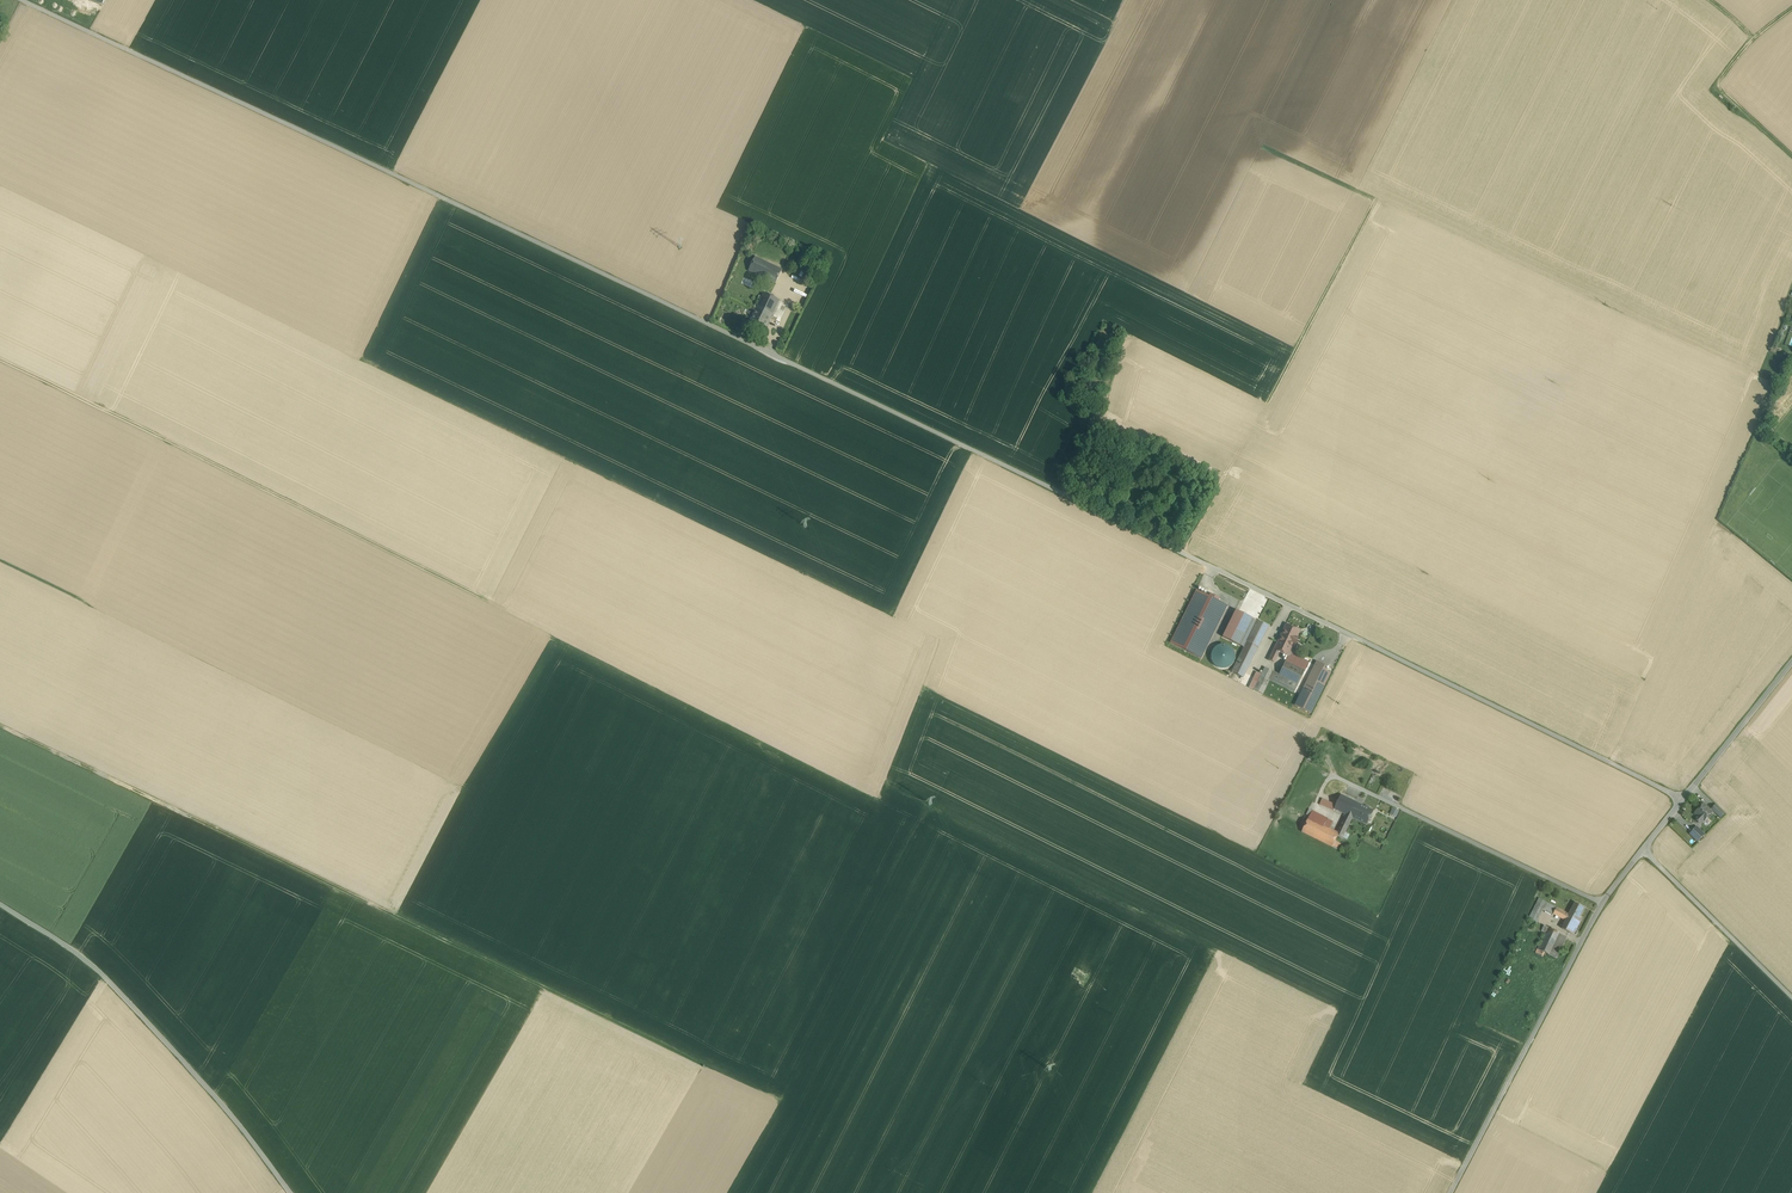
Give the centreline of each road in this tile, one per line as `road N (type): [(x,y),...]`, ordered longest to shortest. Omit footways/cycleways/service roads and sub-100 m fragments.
road 1 (unclassified): [(1684,799),(974,450),(22,0)]
road 2 (unclassified): [(290,1192),(224,1107),(104,977),(0,904)]
road 3 (unclassified): [(1644,849),(1603,903),(1450,1192)]
road 4 (track): [(1603,903),(1331,774)]
road 5 (track): [(1710,0),(1753,40),(1719,81),(1720,92),(1791,156)]
road 6 (unclassified): [(1791,998),(1644,849)]
road 7 (unclassified): [(1791,662),(1684,799)]

